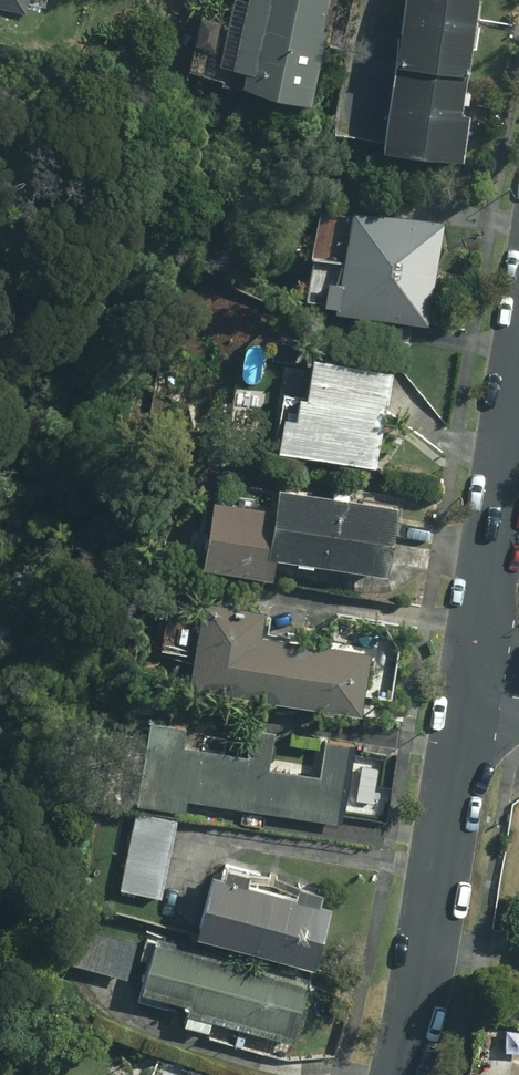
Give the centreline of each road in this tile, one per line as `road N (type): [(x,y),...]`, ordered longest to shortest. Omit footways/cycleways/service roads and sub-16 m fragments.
road 1 (residential): [(472,682),(399,1074)]
road 2 (residential): [(518,387),(472,682)]

